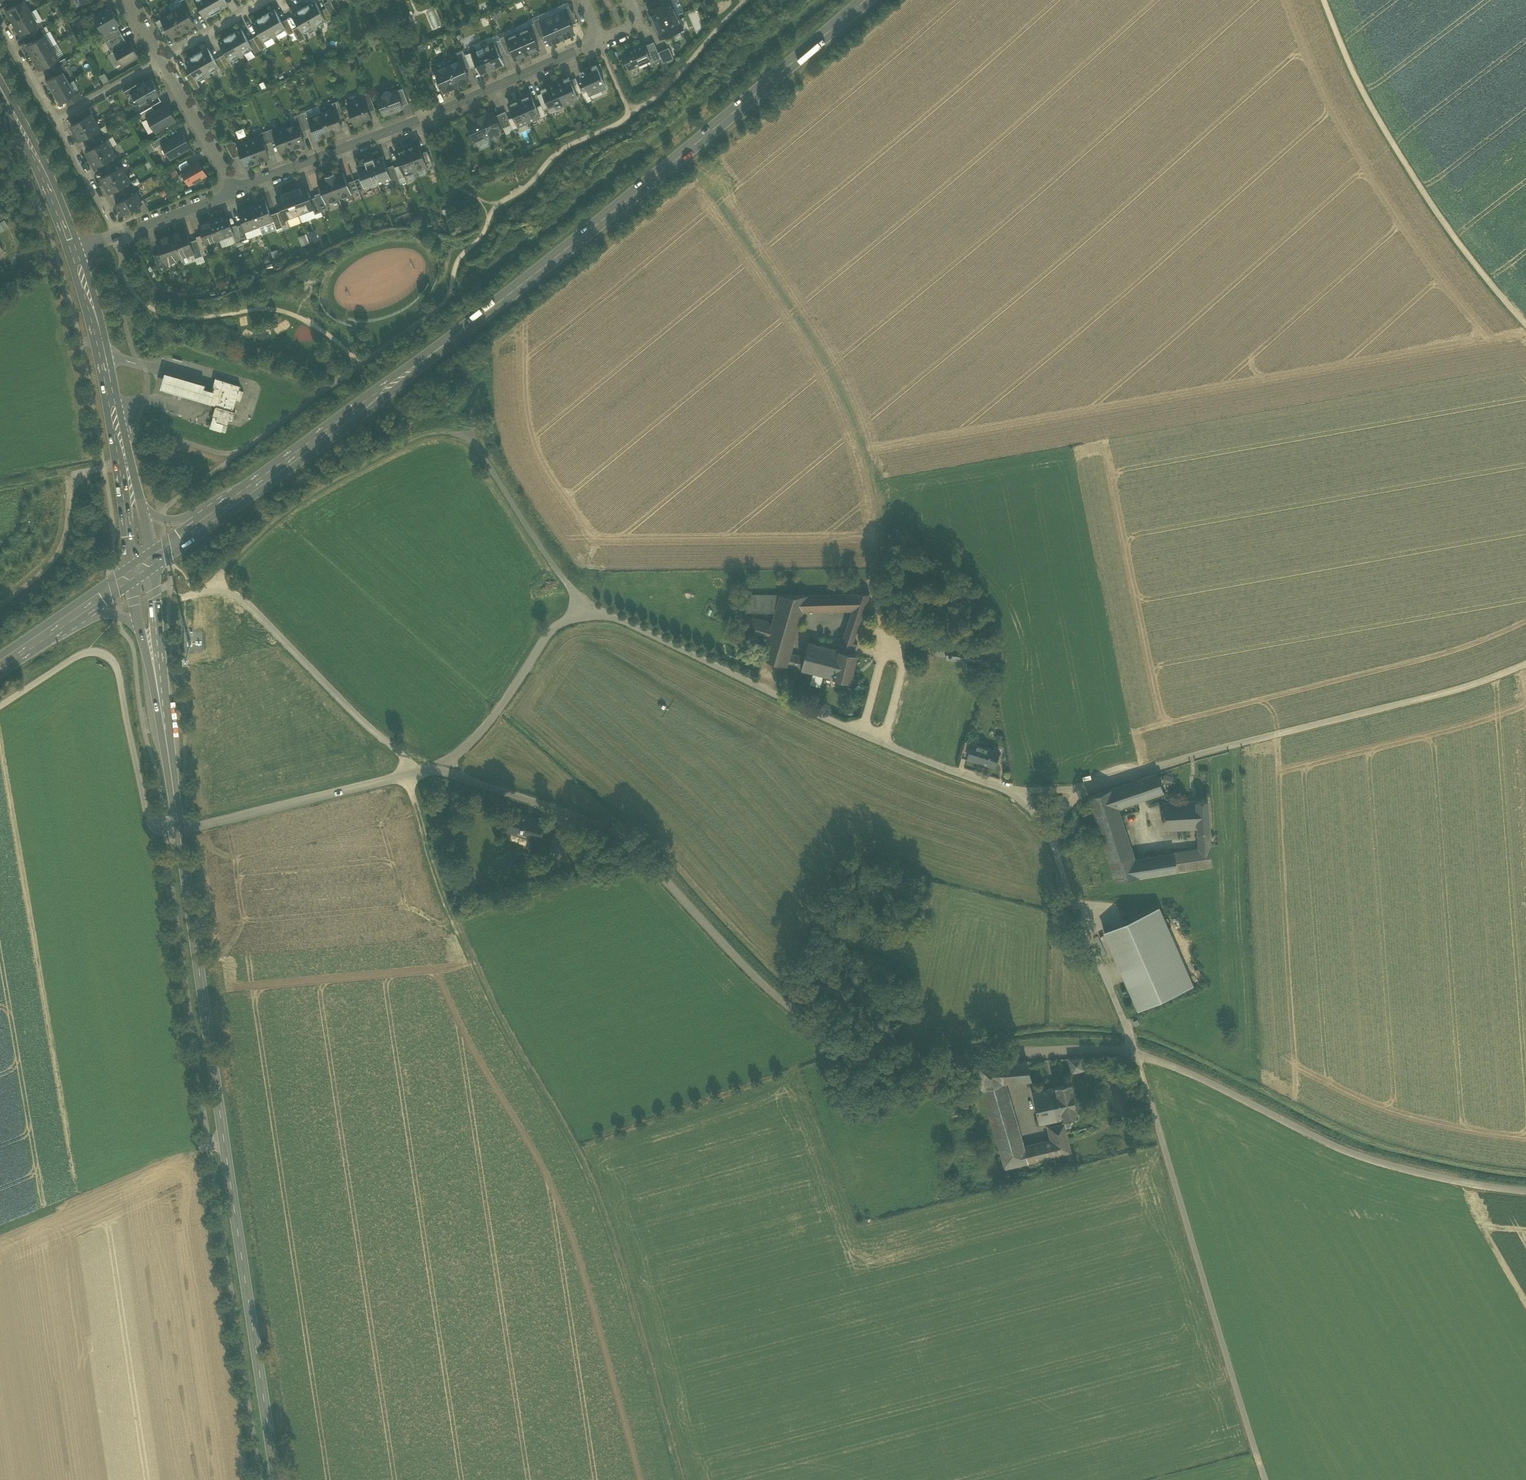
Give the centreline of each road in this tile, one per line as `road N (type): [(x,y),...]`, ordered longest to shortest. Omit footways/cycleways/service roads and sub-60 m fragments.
road 1 (primary): [(216,515),(557,256),(865,0)]
road 2 (unclassified): [(1135,1051),(1053,1049),(953,1061),(849,1045),(795,1010),(643,857),(584,819),(433,767)]
road 3 (track): [(675,1479),(596,1199),(481,982),(409,774)]
road 4 (unclassified): [(1006,790),(883,743),(618,619),(585,612),(557,624),(494,716),(433,767)]
road 5 (secondary): [(276,1479),(179,832)]
road 6 (track): [(886,640),(874,625),(885,536),(846,398),(703,179)]
road 7 (unclassified): [(1525,663),(1473,685),(1083,789)]
road 8 (unclassified): [(1135,1051),(1265,1479)]
road 9 (unclassified): [(1525,1190),(1430,1179),(1342,1149),(1135,1051)]
road 10 (residential): [(236,191),(599,45)]
road 11 (track): [(1324,0),(1363,93),(1406,166),(1525,323)]
road 12 (track): [(167,833),(149,817),(115,665),(104,653),(81,654),(0,705)]
road 13 (track): [(212,585),(239,597),(276,632),(405,756),(409,774)]
road 14 (unclassified): [(433,767),(179,832)]
road 15 (track): [(239,452),(448,298)]
road 16 (secondary): [(175,800),(152,561)]
road 17 (unclassified): [(1135,1051),(1048,829)]
road 18 (track): [(131,462),(73,475),(56,557),(0,607)]
road 19 (secondary): [(74,250),(0,87)]
road 20 (secondary): [(140,628),(175,800)]
road 21 (residential): [(74,250),(236,191)]
road 22 (secondary): [(113,405),(131,575)]
road 23 (secondary): [(113,405),(74,250)]
road 24 (residential): [(236,191),(160,59)]
road 25 (track): [(114,434),(144,431),(239,452)]
road 26 (residential): [(54,120),(160,59)]

